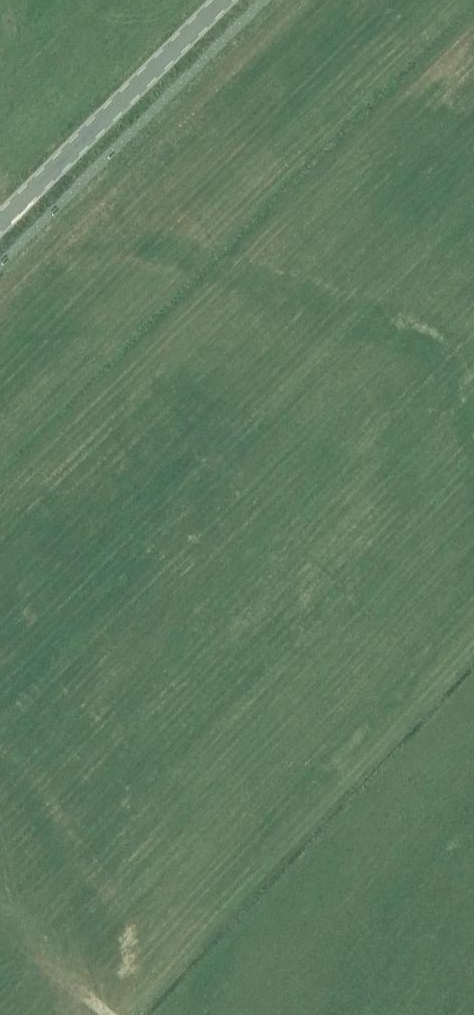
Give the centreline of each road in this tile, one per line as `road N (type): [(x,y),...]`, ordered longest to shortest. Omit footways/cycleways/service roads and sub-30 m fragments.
road 1 (unclassified): [(0,223),(224,0)]

